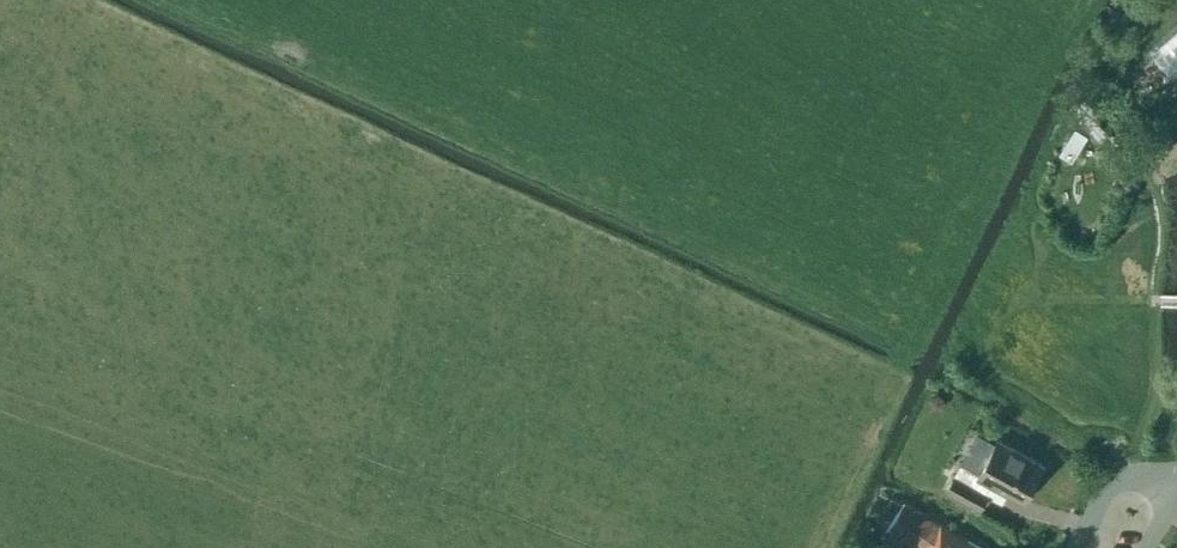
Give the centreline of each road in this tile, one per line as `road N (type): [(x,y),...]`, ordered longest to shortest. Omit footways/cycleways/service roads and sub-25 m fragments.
road 1 (unclassified): [(1078,547),(1112,487),(1176,471)]

